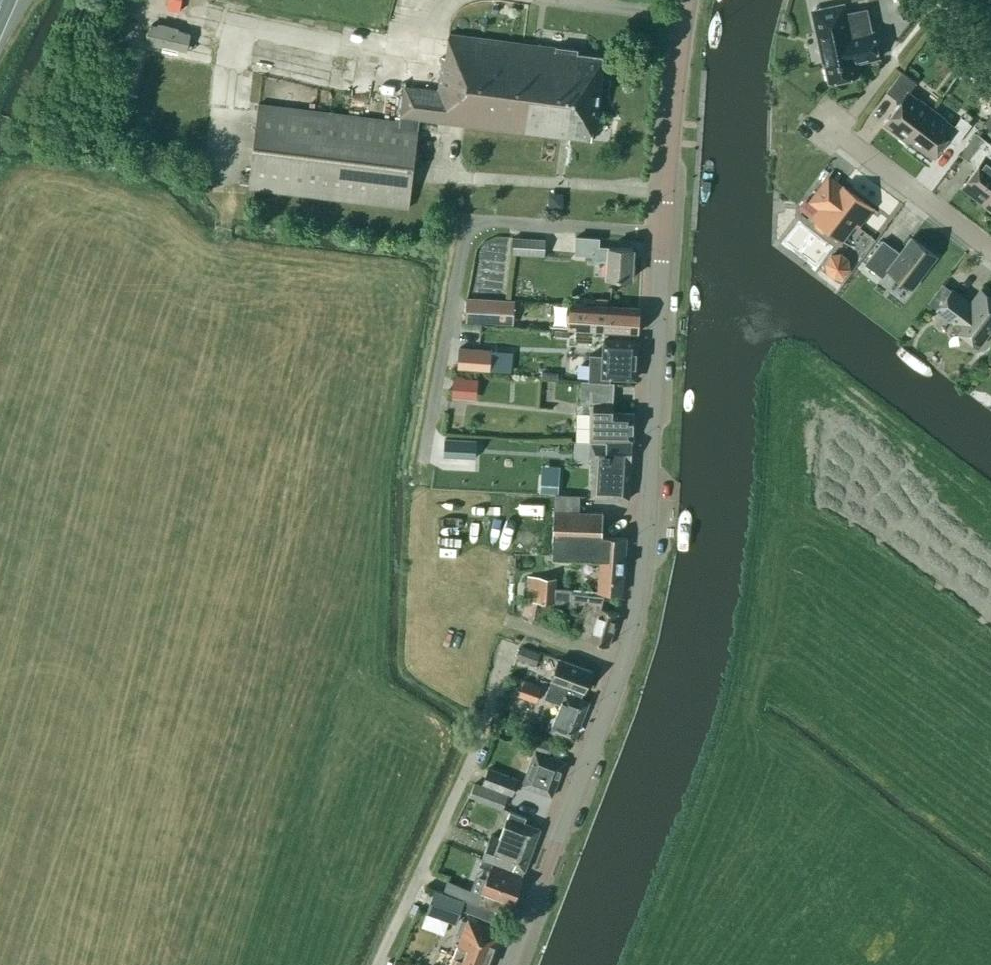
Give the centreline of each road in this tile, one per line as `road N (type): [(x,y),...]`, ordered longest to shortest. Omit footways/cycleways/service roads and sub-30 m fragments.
road 1 (tertiary): [(511,964),(622,663),(648,557),(669,232)]
road 2 (residential): [(669,232),(467,222),(425,474)]
road 3 (residential): [(380,964),(475,753),(509,648)]
road 4 (tertiary): [(669,232),(694,0)]
road 5 (residential): [(990,250),(824,124)]

